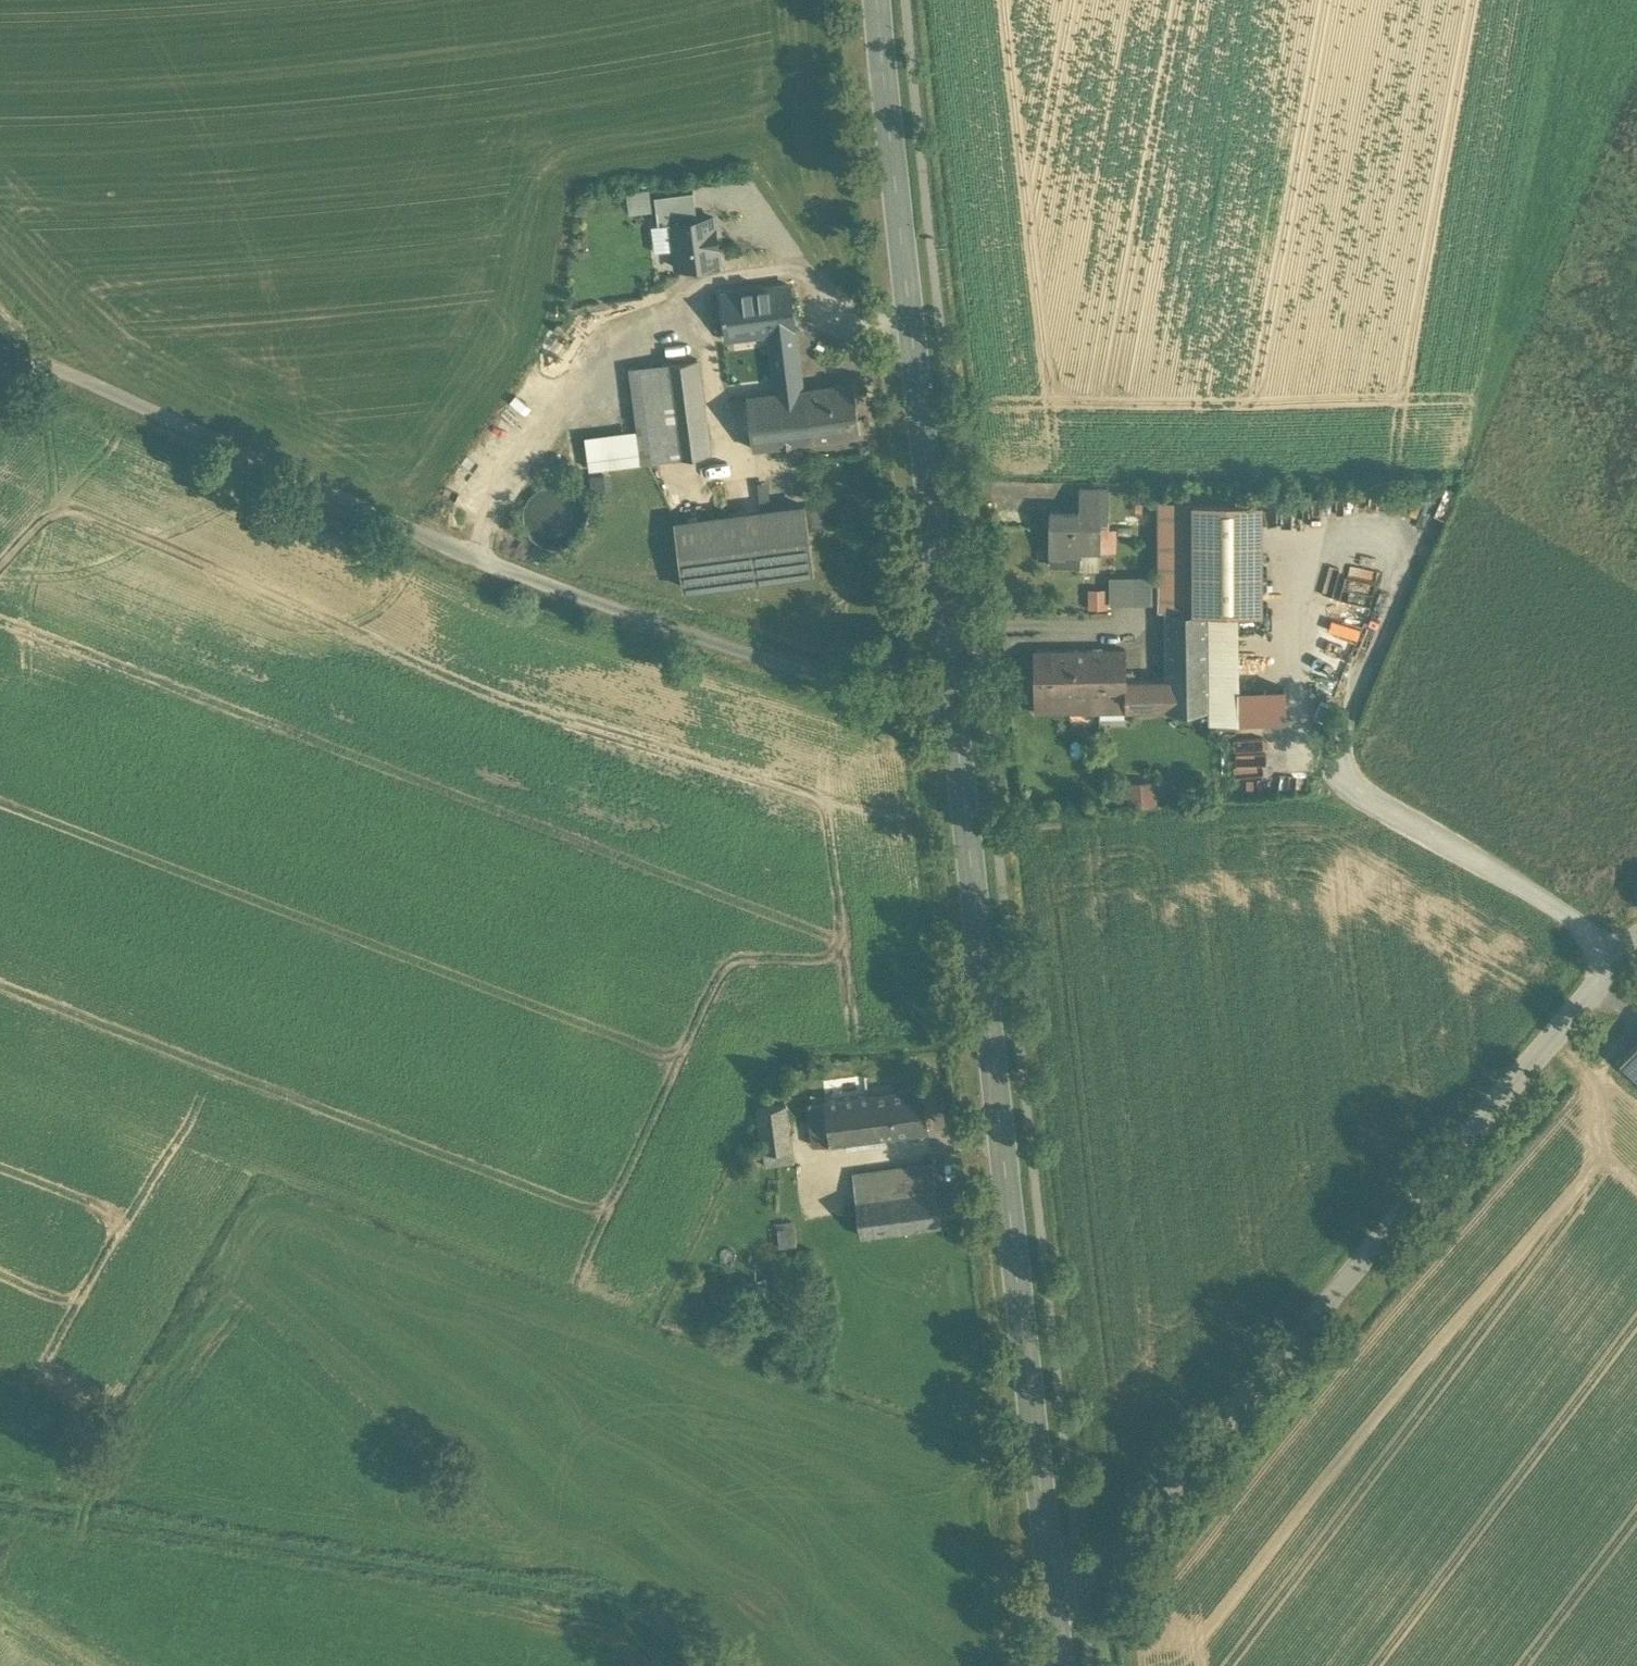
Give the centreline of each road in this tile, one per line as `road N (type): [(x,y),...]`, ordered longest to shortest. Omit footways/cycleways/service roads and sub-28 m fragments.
road 1 (unclassified): [(0,385),(31,364),(58,367),(575,592),(953,710)]
road 2 (secondary): [(953,710),(1056,1624)]
road 3 (residential): [(1636,941),(1056,1624)]
road 4 (secondary): [(877,0),(953,710)]

